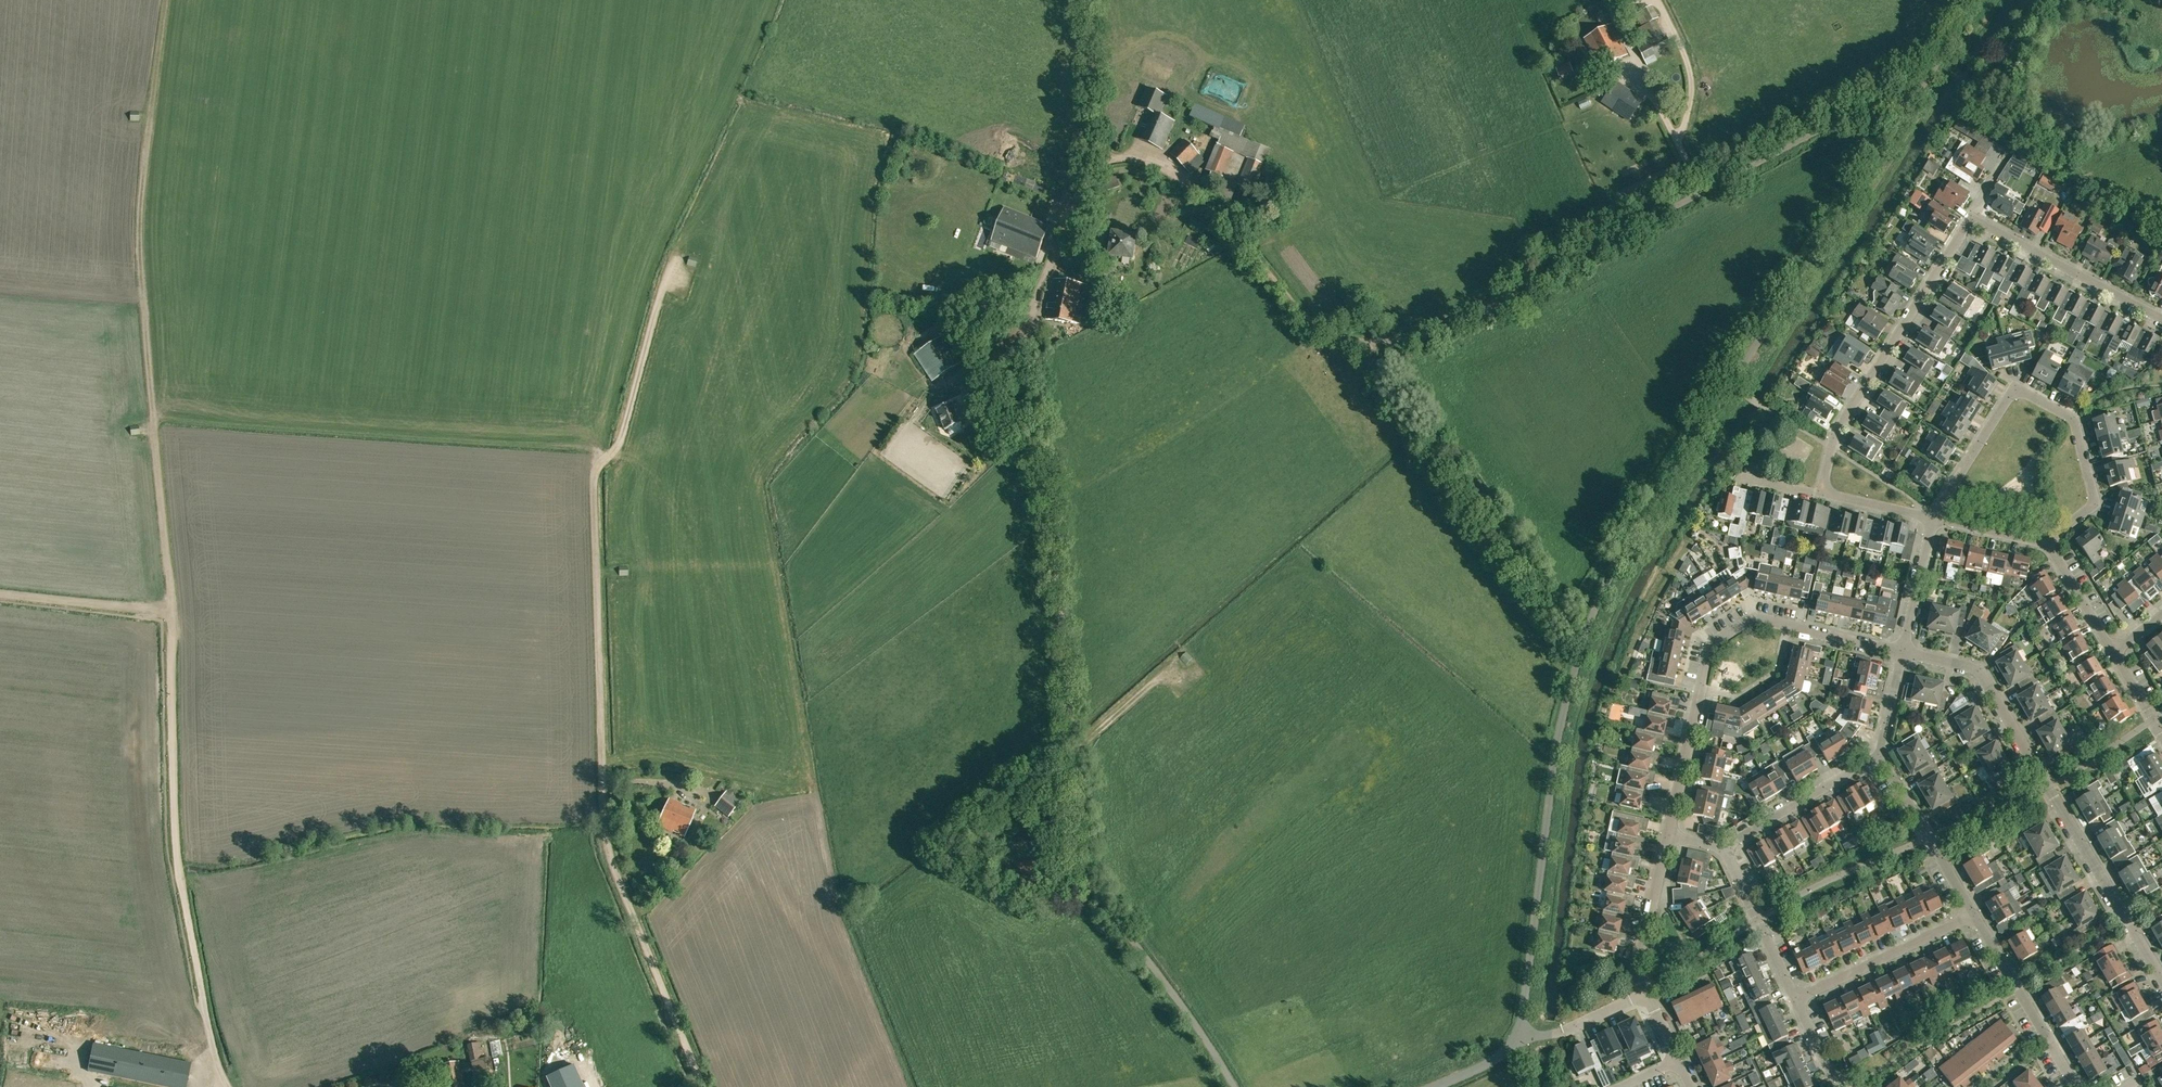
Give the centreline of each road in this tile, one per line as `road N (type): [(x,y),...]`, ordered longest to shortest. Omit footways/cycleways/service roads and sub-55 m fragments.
road 1 (unclassified): [(1518,1037),(1558,732),(1591,615),(1921,86),(1857,112),(1500,310),(1434,335),(1341,339)]
road 2 (track): [(1341,339),(1309,322),(1187,185),(1131,158),(1109,159),(1087,177),(1049,268),(1037,329),(1071,734)]
road 3 (track): [(701,1086),(606,845),(594,511),(612,411),(671,223)]
road 4 (track): [(171,611),(138,214),(167,0)]
road 5 (residential): [(2161,980),(1978,674),(1901,655)]
road 6 (track): [(205,1016),(176,843),(171,611)]
road 7 (unclassified): [(1234,1086),(1087,880),(1071,734)]
road 8 (residential): [(1667,836),(1706,663),(1727,636),(1770,622),(1901,655)]
road 9 (residential): [(1932,518),(2008,399),(2027,395),(2072,420),(2092,497),(2087,511),(2045,543)]
road 10 (residential): [(1832,495),(1825,486),(1834,434),(1971,218)]
road 11 (residential): [(1971,218),(2161,318)]
road 12 (residential): [(2076,1086),(1972,917)]
road 13 (residential): [(1793,1001),(1972,917)]
road 14 (residential): [(1972,917),(1880,758)]
road 15 (residential): [(1880,758),(1723,847)]
road 16 (track): [(171,611),(0,593)]
road 17 (residential): [(1793,1001),(1723,847)]
road 18 (residential): [(1647,992),(1638,966),(1667,836)]
road 19 (residential): [(1901,655),(1932,518)]
road 20 (residential): [(1518,1037),(1563,1031),(1647,992)]
road 21 (residential): [(2113,653),(2045,543)]

